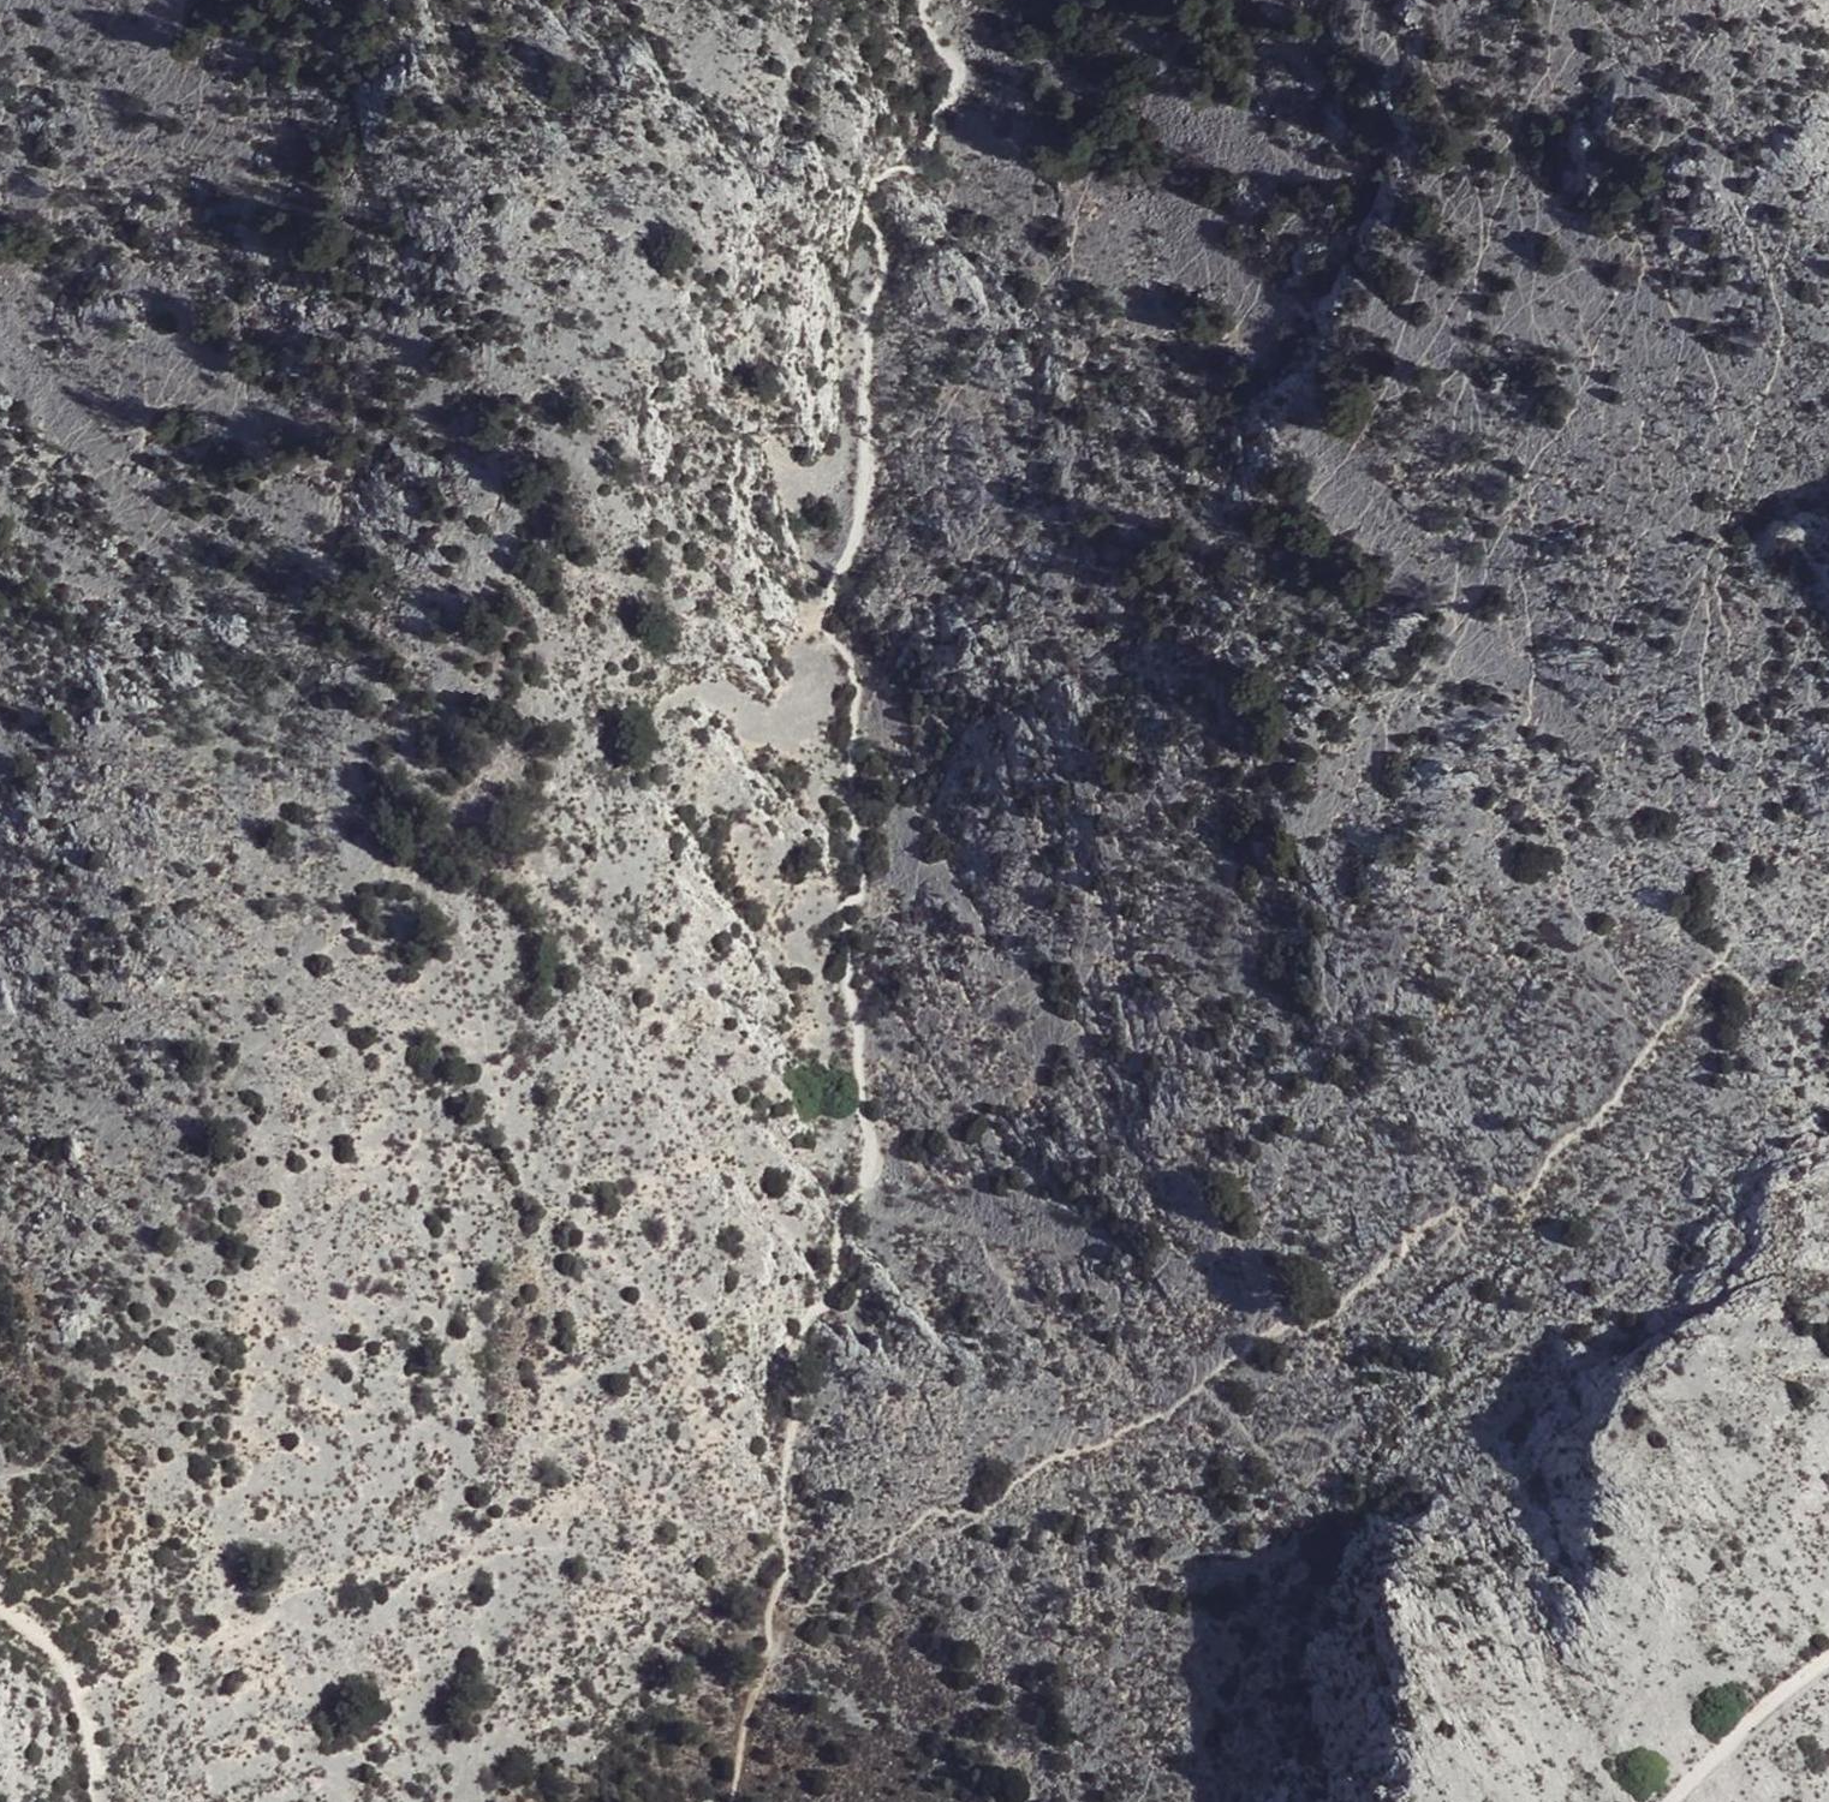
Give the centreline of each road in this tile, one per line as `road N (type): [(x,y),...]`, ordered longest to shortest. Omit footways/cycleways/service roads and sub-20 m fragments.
road 1 (track): [(1670,1801),(1733,1737),(1828,1660)]

